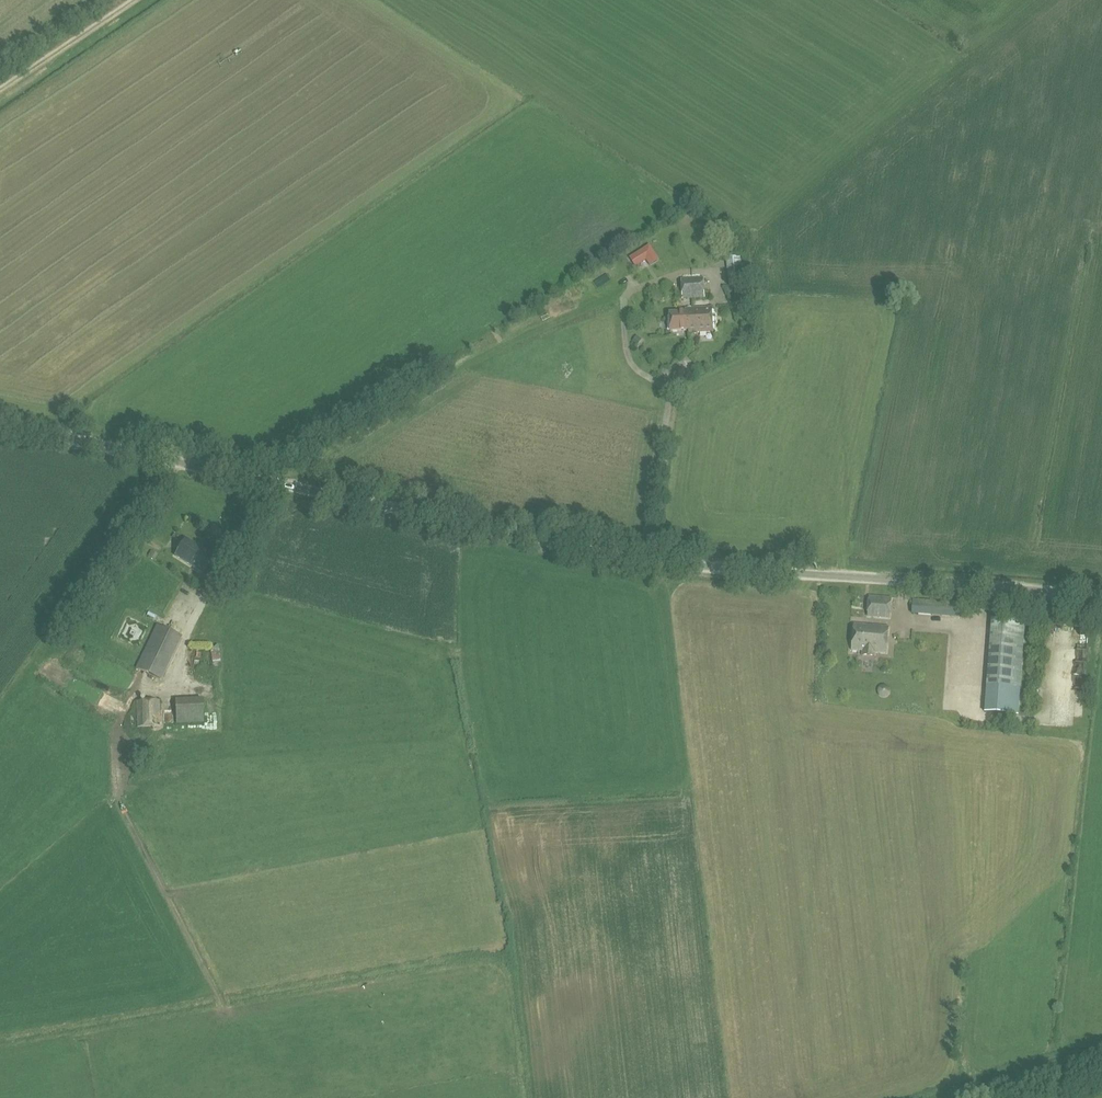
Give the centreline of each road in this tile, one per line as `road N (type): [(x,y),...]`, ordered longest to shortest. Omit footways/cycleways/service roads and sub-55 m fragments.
road 1 (unclassified): [(1101,592),(658,554),(0,424)]
road 2 (track): [(137,0),(0,91)]

